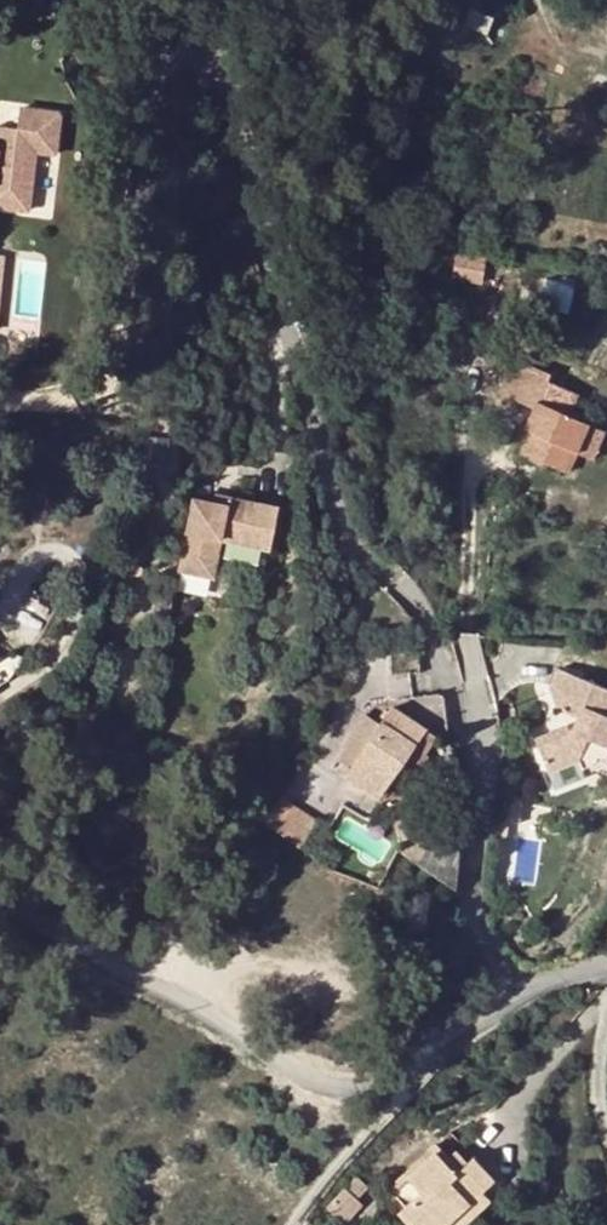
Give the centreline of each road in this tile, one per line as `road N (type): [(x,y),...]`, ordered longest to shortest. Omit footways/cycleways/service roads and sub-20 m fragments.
road 1 (unclassified): [(606,968),(538,992),(419,1075),(321,1062),(169,981),(0,926)]

